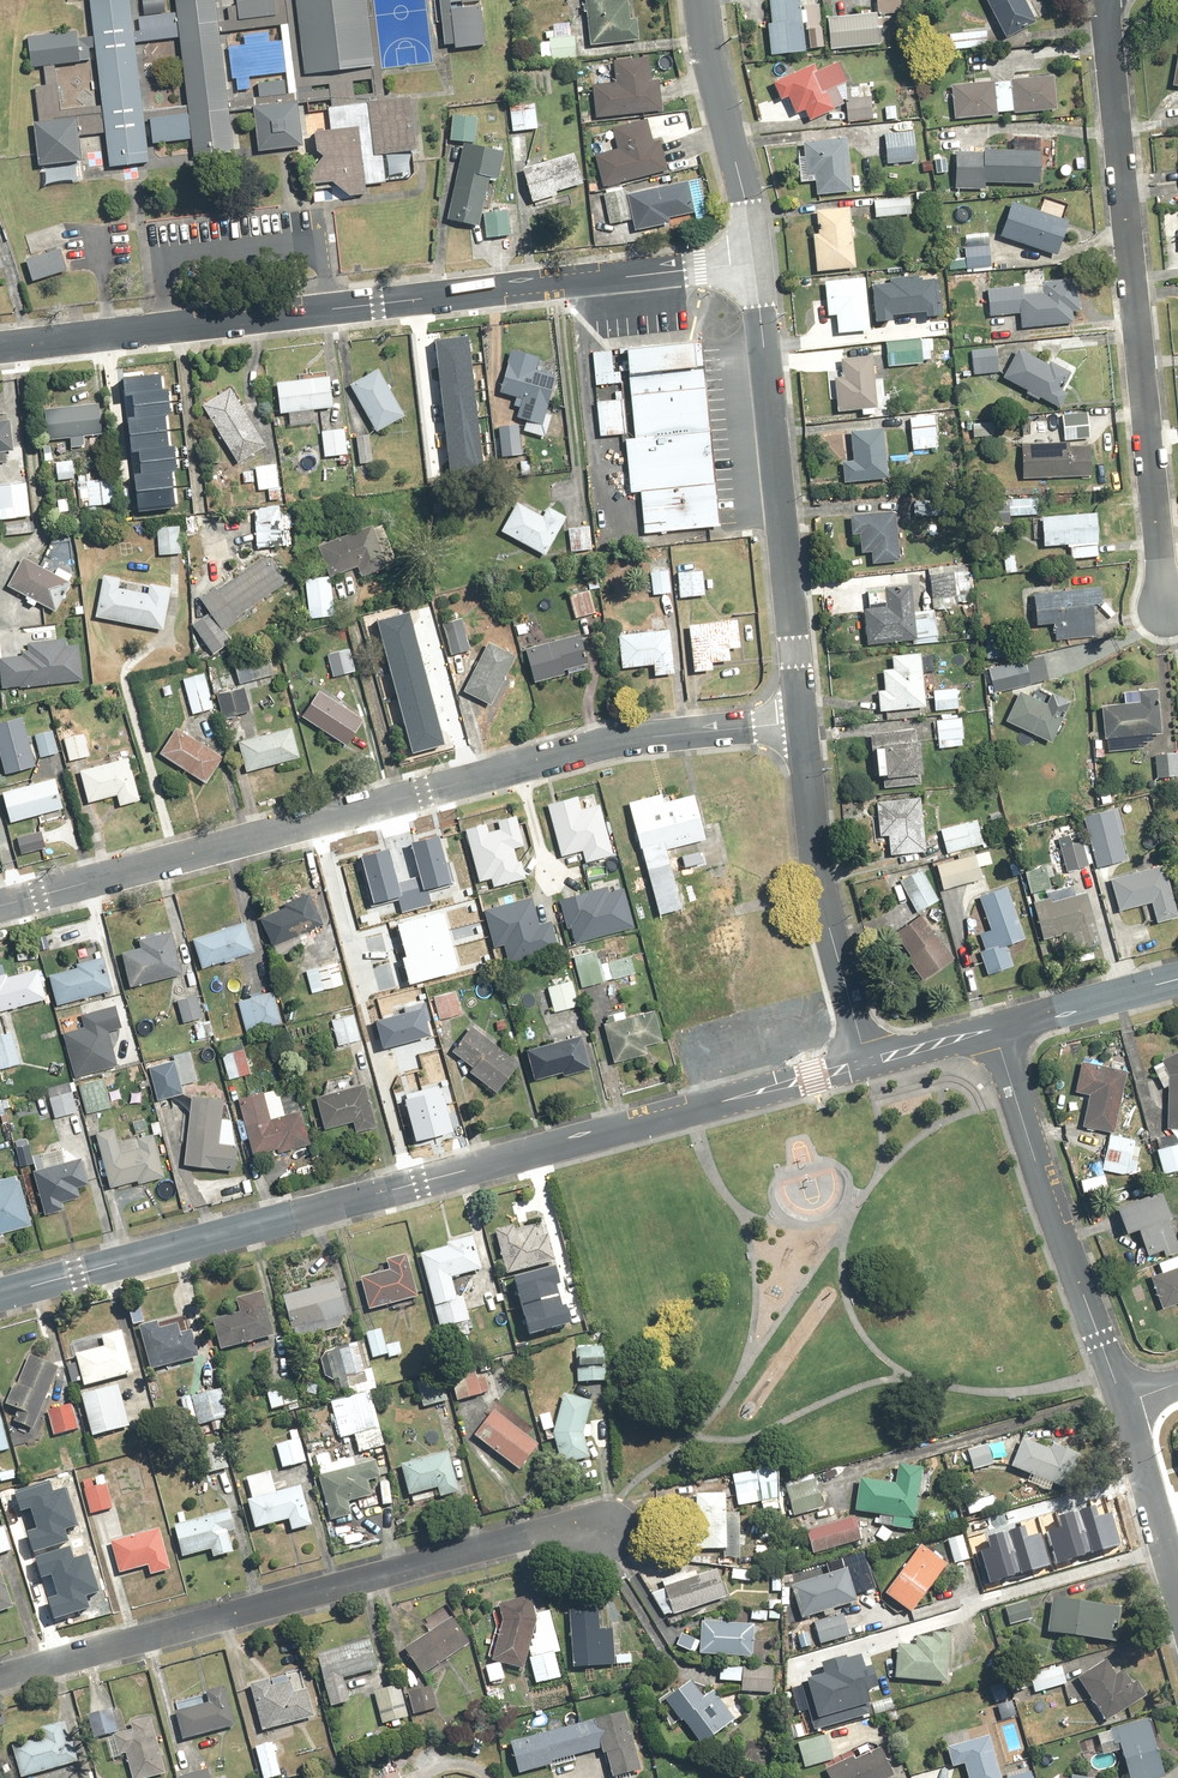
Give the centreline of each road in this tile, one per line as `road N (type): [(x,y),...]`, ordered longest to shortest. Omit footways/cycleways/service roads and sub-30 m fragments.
road 1 (residential): [(0,1294),(868,1060)]
road 2 (residential): [(0,905),(585,745),(803,722)]
road 3 (residential): [(0,348),(756,258)]
road 4 (residential): [(0,1674),(553,1527),(607,1533)]
road 5 (residential): [(1105,0),(1166,609)]
road 6 (residential): [(756,258),(803,722)]
road 7 (residential): [(993,1029),(1122,1404)]
road 8 (residential): [(803,722),(818,862),(868,1060)]
road 9 (residential): [(702,0),(756,258)]
road 10 (residential): [(1122,1404),(1177,1595)]
road 11 (residential): [(993,1029),(1177,980)]
road 12 (residential): [(868,1060),(993,1029)]

